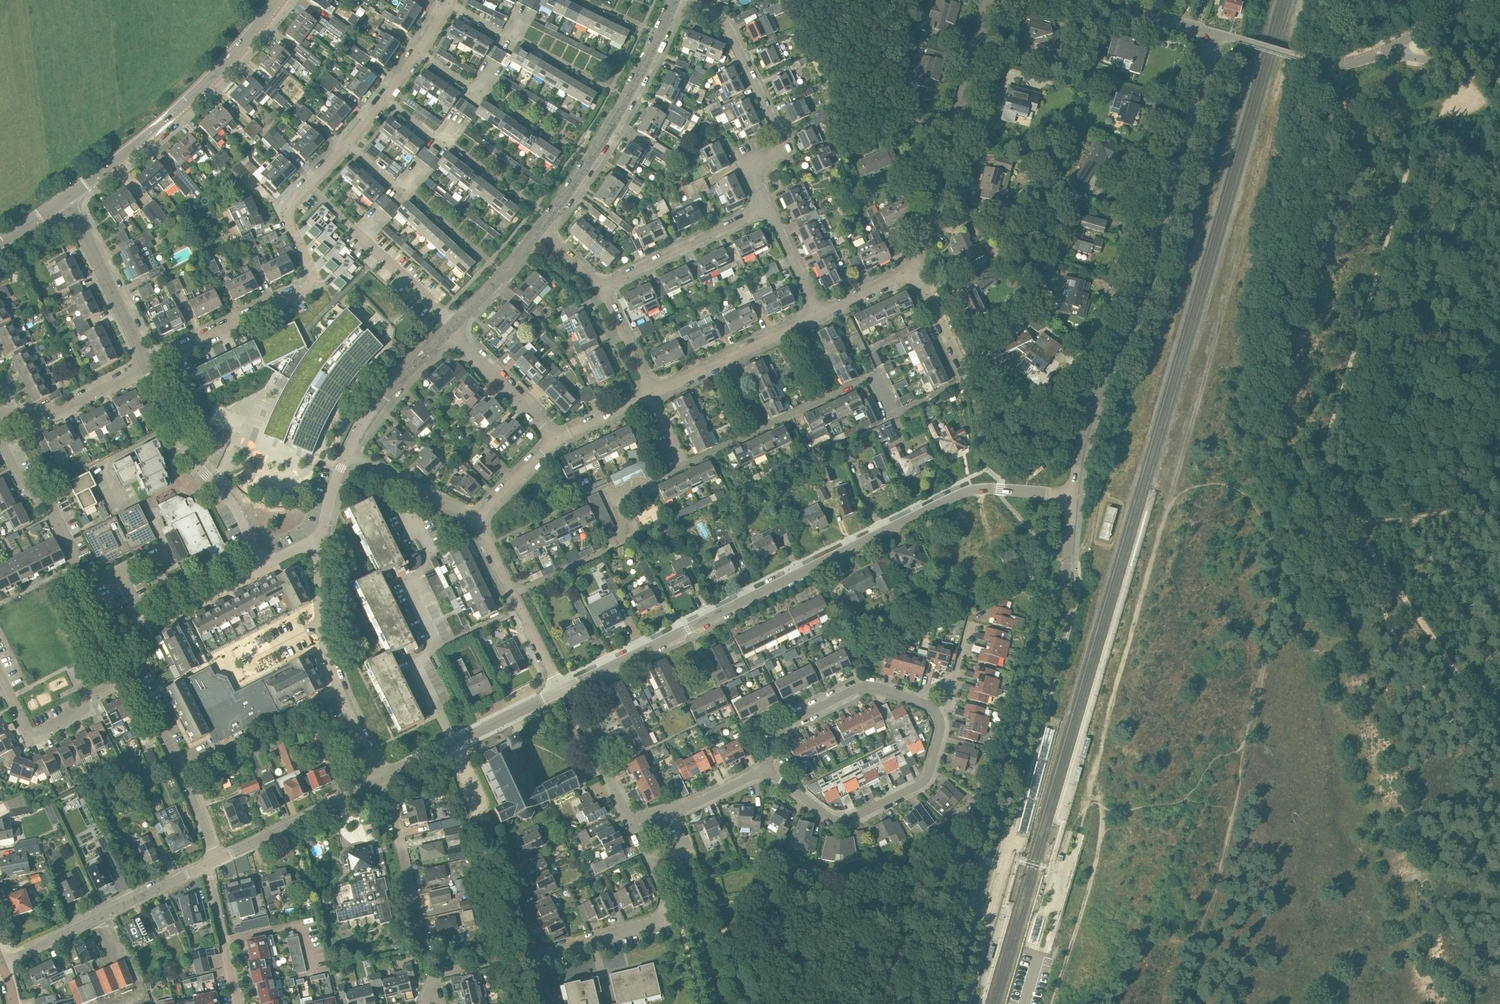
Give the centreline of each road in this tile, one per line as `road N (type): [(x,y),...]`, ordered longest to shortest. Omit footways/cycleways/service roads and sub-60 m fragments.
road 1 (residential): [(563,688),(950,496),(1001,488),(1073,496)]
road 2 (tertiary): [(953,1003),(1057,618),(1073,496)]
road 3 (tertiary): [(1073,496),(1084,428),(1137,301),(1215,33)]
road 4 (tertiary): [(65,197),(187,101),(278,0)]
road 5 (residential): [(148,364),(306,288),(311,266),(288,213),(309,186)]
road 6 (residential): [(915,270),(990,0)]
road 7 (residential): [(538,231),(628,97),(674,0)]
road 8 (residential): [(767,206),(752,175),(781,138),(732,34),(705,10),(677,0)]
road 9 (residential): [(381,780),(326,654),(321,539)]
road 10 (residential): [(765,774),(837,820),(852,819),(921,784),(939,715)]
road 11 (residential): [(532,956),(658,920),(668,907),(632,822)]
road 12 (residential): [(264,565),(237,510),(193,462),(148,364)]
road 13 (residential): [(1,963),(210,863)]
road 14 (residential): [(939,715),(918,700),(857,688),(786,723),(765,774)]
road 15 (unclassified): [(210,863),(210,843),(180,764),(134,674)]
road 16 (residential): [(210,863),(381,780)]
road 17 (residential): [(148,364),(65,197)]
road 18 (residential): [(134,674),(91,694),(82,712),(34,733),(0,676)]
road 19 (residential): [(535,207),(385,101)]
road 20 (residential): [(575,149),(419,53)]
road 21 (residential): [(490,261),(350,143)]
road 22 (residential): [(612,88),(449,5)]
road 23 (residential): [(453,744),(416,665),(433,645),(404,582)]
road 24 (residential): [(604,287),(767,206)]
road 25 (residential): [(615,498),(635,538),(515,592)]
road 26 (residential): [(968,380),(894,416),(874,375),(831,395)]
road 27 (residential): [(79,566),(4,444),(4,412)]
road 28 (residential): [(422,946),(381,780)]
road 29 (residential): [(4,412),(61,410),(148,364)]
road 30 (residential): [(555,439),(452,328)]
road 31 (residential): [(632,822),(563,688)]
road 32 (unclassified): [(452,328),(350,225)]
road 33 (residential): [(632,822),(765,774)]
road 34 (unclassified): [(223,941),(309,921),(319,968)]
road 35 (unclassified): [(89,586),(153,554),(182,607)]
road 36 (residential): [(452,328),(538,231)]
road 37 (residential): [(364,422),(452,328)]
road 38 (residential): [(453,744),(563,688)]
road 39 (residential): [(532,956),(506,836)]
road 40 (residential): [(968,380),(915,270)]

